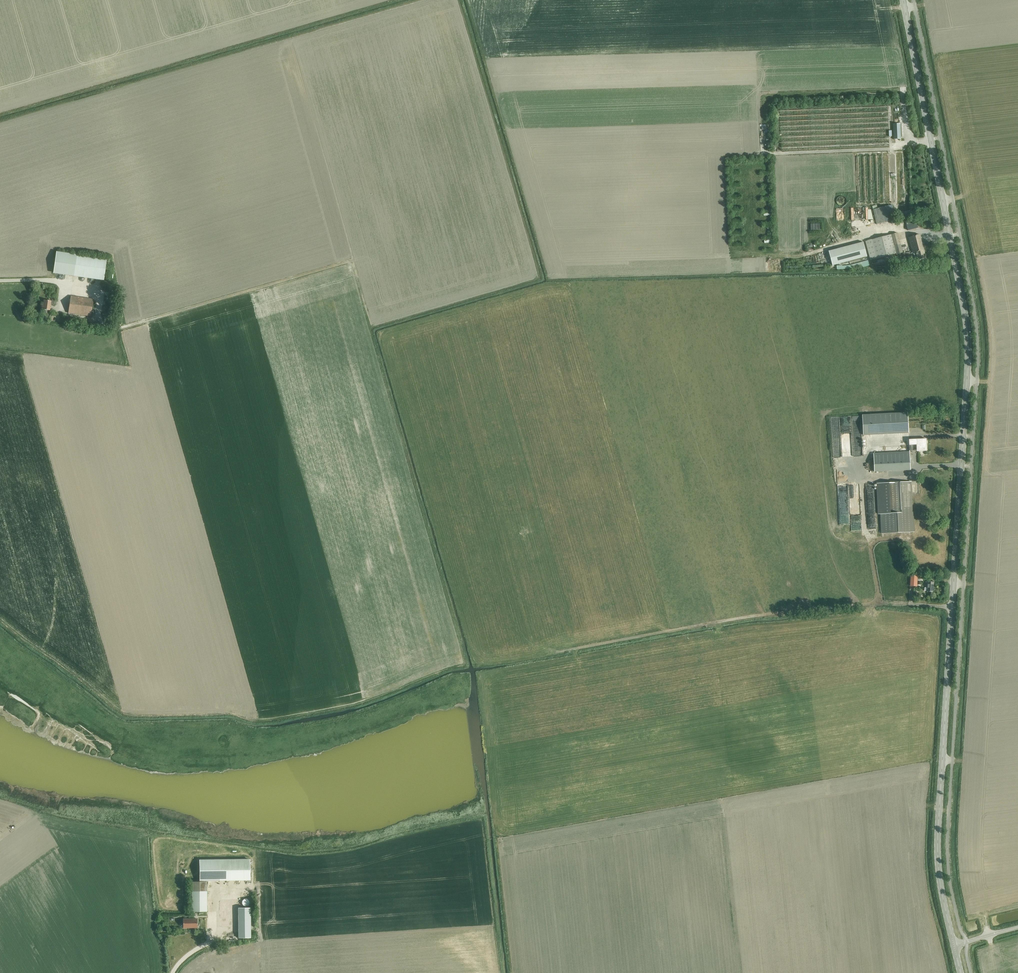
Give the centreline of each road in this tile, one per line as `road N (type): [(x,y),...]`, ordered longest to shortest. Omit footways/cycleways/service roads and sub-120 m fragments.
road 1 (tertiary): [(953,945),(938,861),(968,350),(903,0)]
road 2 (track): [(114,328),(356,261)]

